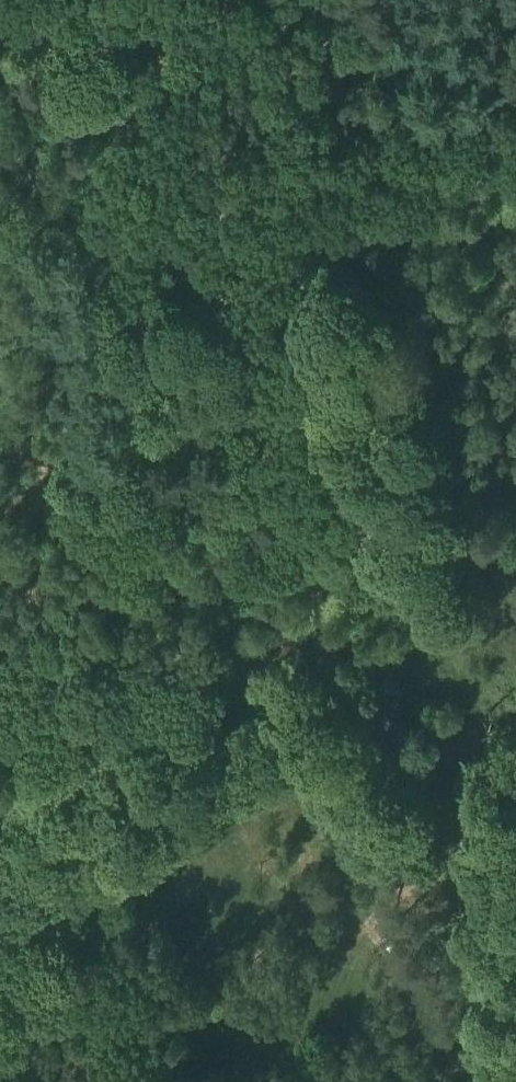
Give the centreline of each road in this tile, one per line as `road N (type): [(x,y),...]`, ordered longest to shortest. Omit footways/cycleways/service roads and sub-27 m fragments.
road 1 (track): [(515,953),(475,877),(342,685),(255,364),(223,282),(198,253),(144,232)]
road 2 (track): [(144,232),(515,209)]
road 3 (track): [(103,856),(115,821),(217,774),(342,685)]
road 4 (track): [(144,232),(96,223),(0,150)]

